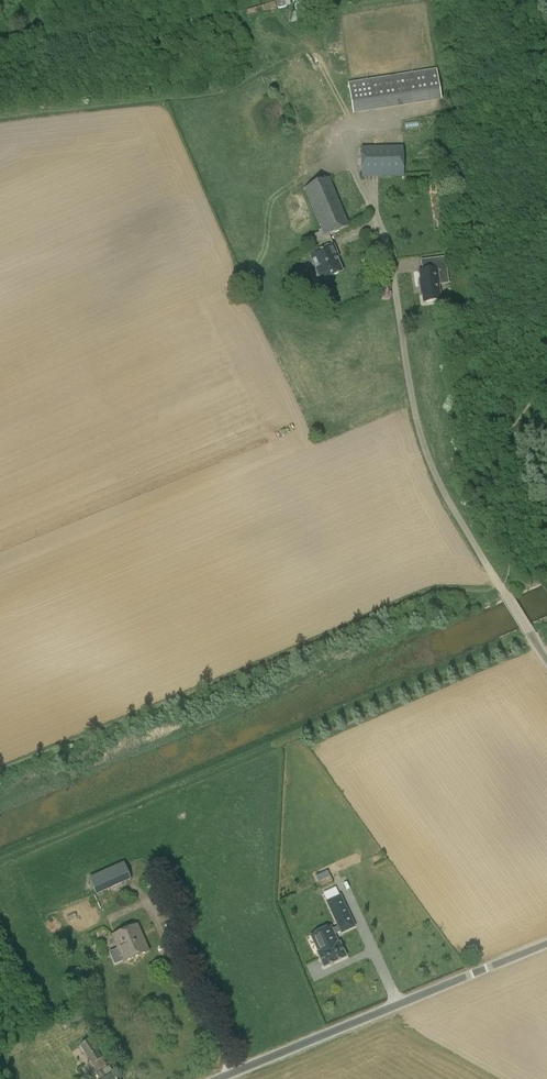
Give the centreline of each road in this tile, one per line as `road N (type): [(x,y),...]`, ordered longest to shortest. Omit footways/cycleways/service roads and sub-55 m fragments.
road 1 (unclassified): [(546,660),(428,461),(414,422),(390,268)]
road 2 (unclassified): [(229,1078),(546,946)]

